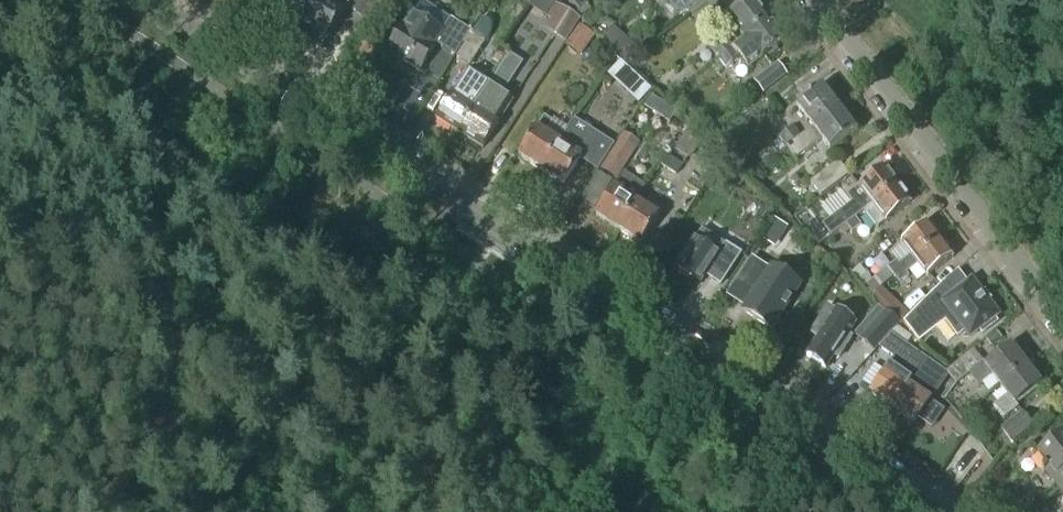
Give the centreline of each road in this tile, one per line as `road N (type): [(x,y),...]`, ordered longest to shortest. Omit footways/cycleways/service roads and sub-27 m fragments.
road 1 (tertiary): [(917,511),(139,0)]
road 2 (residential): [(1062,325),(812,0)]

